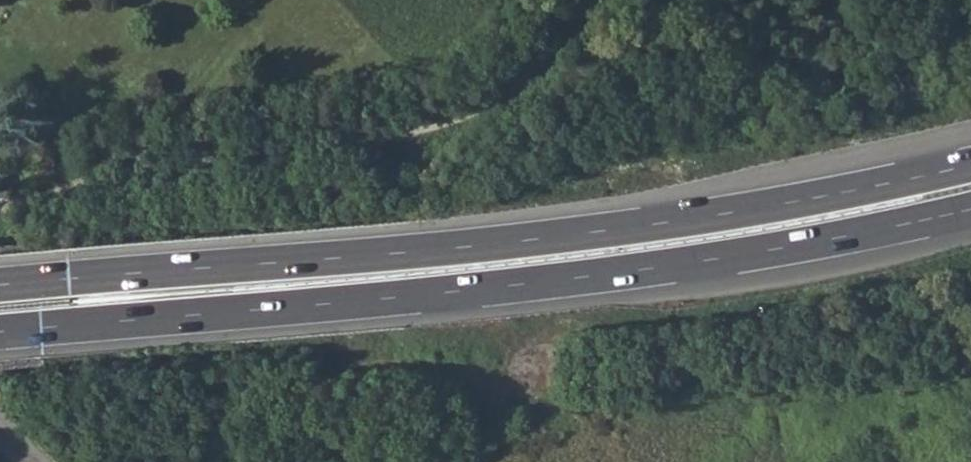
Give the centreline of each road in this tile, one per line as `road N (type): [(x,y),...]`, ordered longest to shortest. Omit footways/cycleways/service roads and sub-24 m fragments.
road 1 (motorway): [(0,327),(580,277),(815,242),(970,208)]
road 2 (motorway): [(970,165),(594,232),(0,281)]

